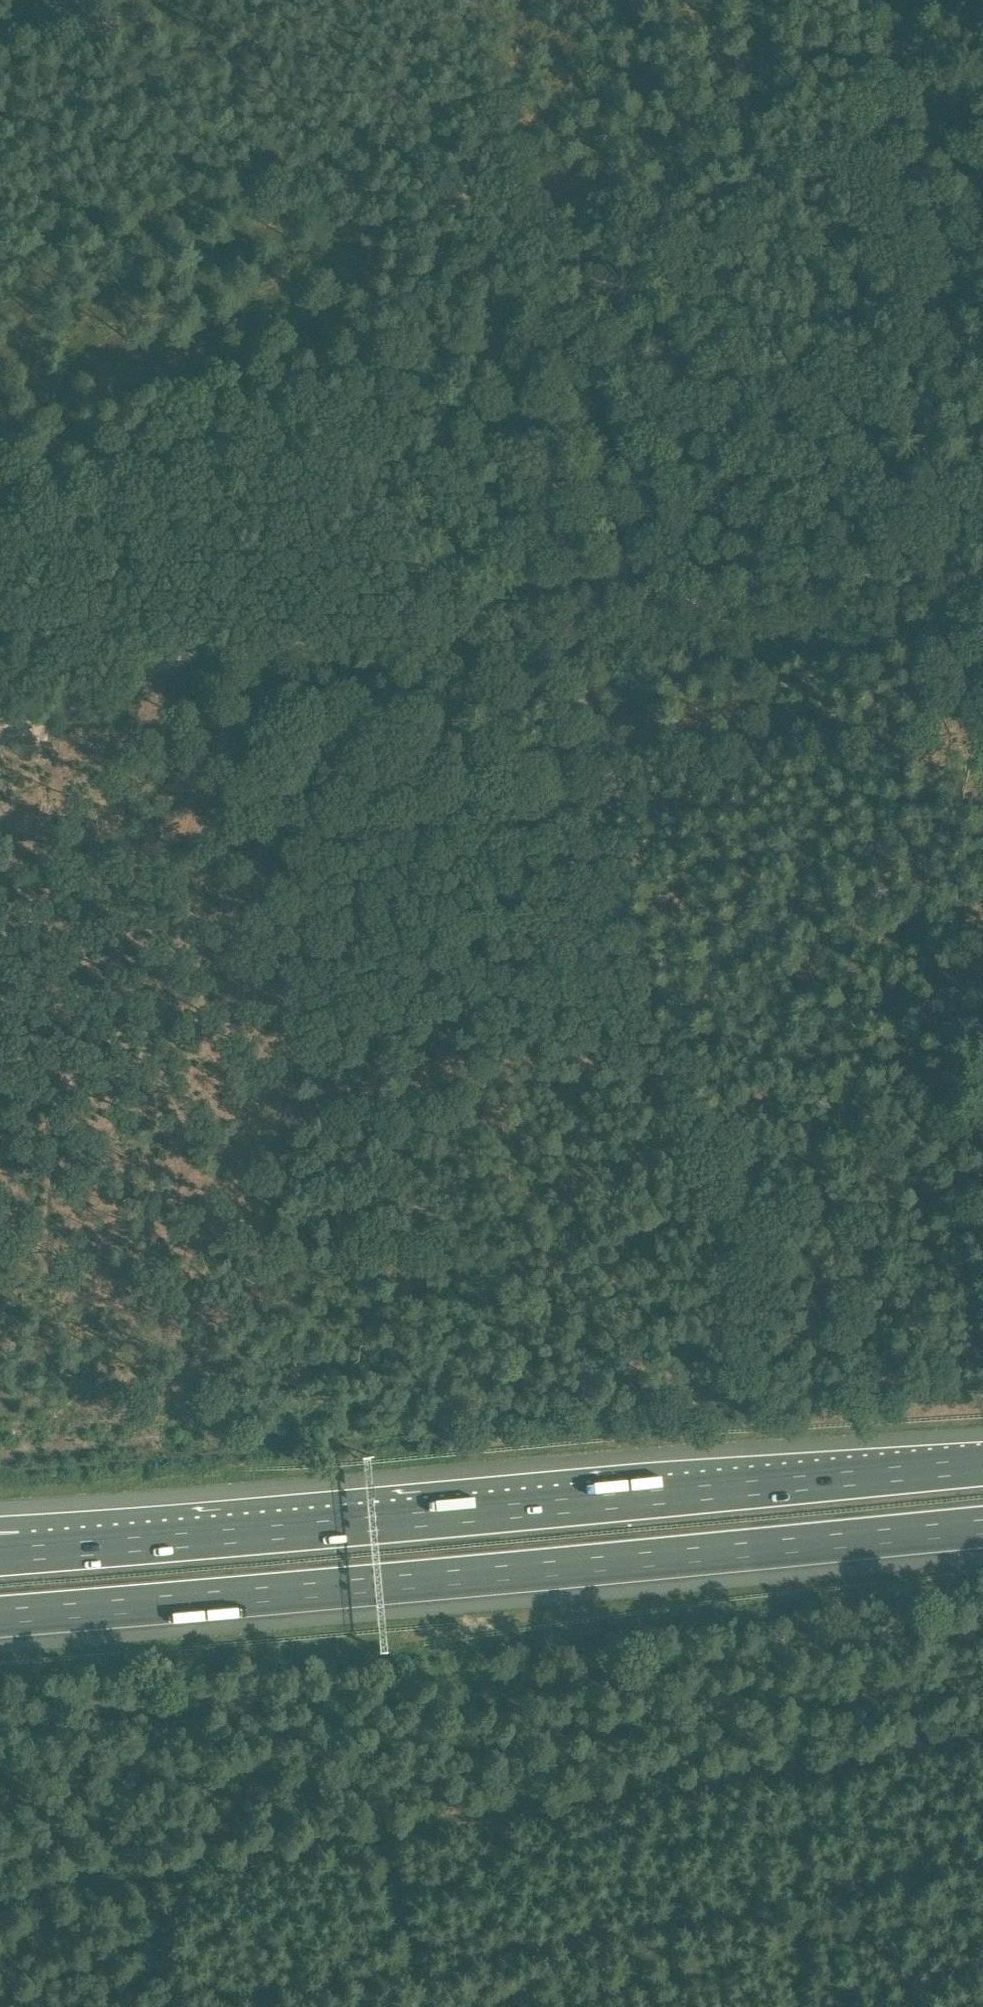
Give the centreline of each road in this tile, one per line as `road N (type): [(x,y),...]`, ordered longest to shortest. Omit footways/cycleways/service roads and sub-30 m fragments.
road 1 (track): [(982,571),(767,591),(381,610),(260,628),(0,723)]
road 2 (track): [(982,1738),(0,1900)]
road 3 (motorway): [(982,1465),(0,1554)]
road 4 (motorway): [(0,1610),(982,1531)]
road 5 (track): [(744,192),(767,591)]
road 6 (track): [(797,1771),(797,2006)]
road 7 (track): [(744,192),(737,0)]
road 8 (track): [(378,1836),(428,2006)]
road 9 (track): [(135,1875),(169,2006)]

